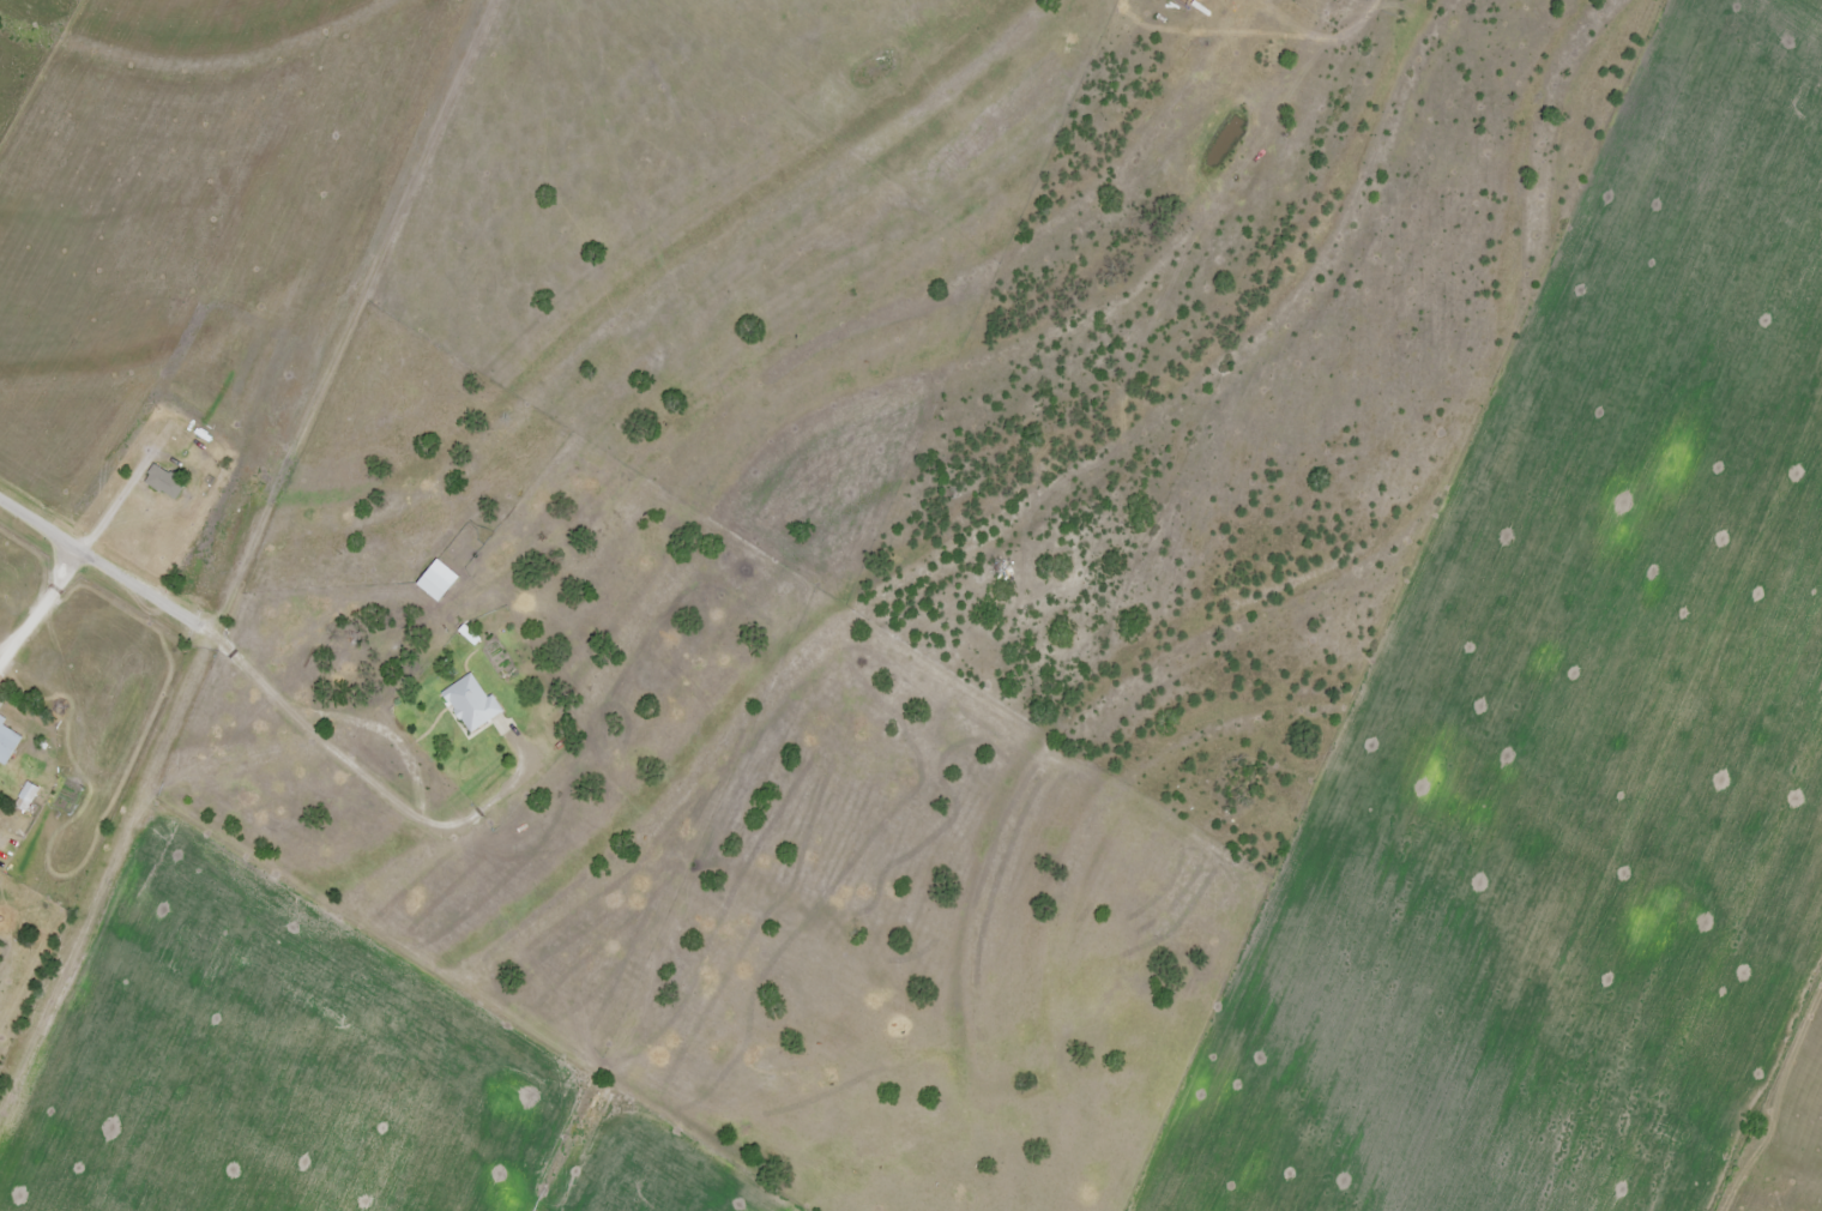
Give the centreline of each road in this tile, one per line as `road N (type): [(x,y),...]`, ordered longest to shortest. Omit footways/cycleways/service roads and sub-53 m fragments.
road 1 (residential): [(217,641),(0,502)]

